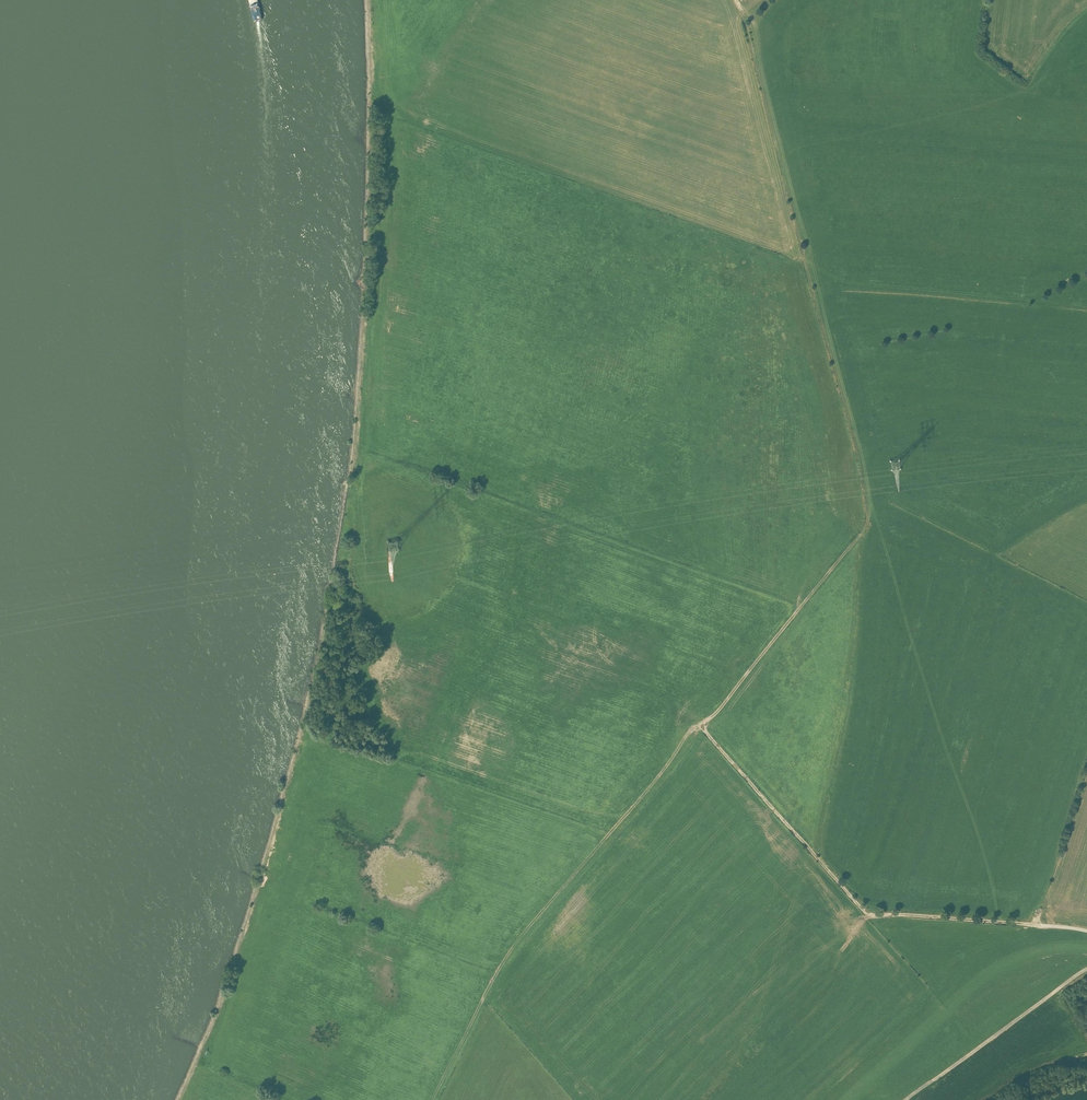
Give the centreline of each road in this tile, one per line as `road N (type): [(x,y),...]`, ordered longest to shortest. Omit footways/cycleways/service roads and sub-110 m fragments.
road 1 (track): [(1086,930),(870,914),(703,731),(862,532),(868,515),(736,0)]
road 2 (unclassified): [(906,1099),(1086,970)]

